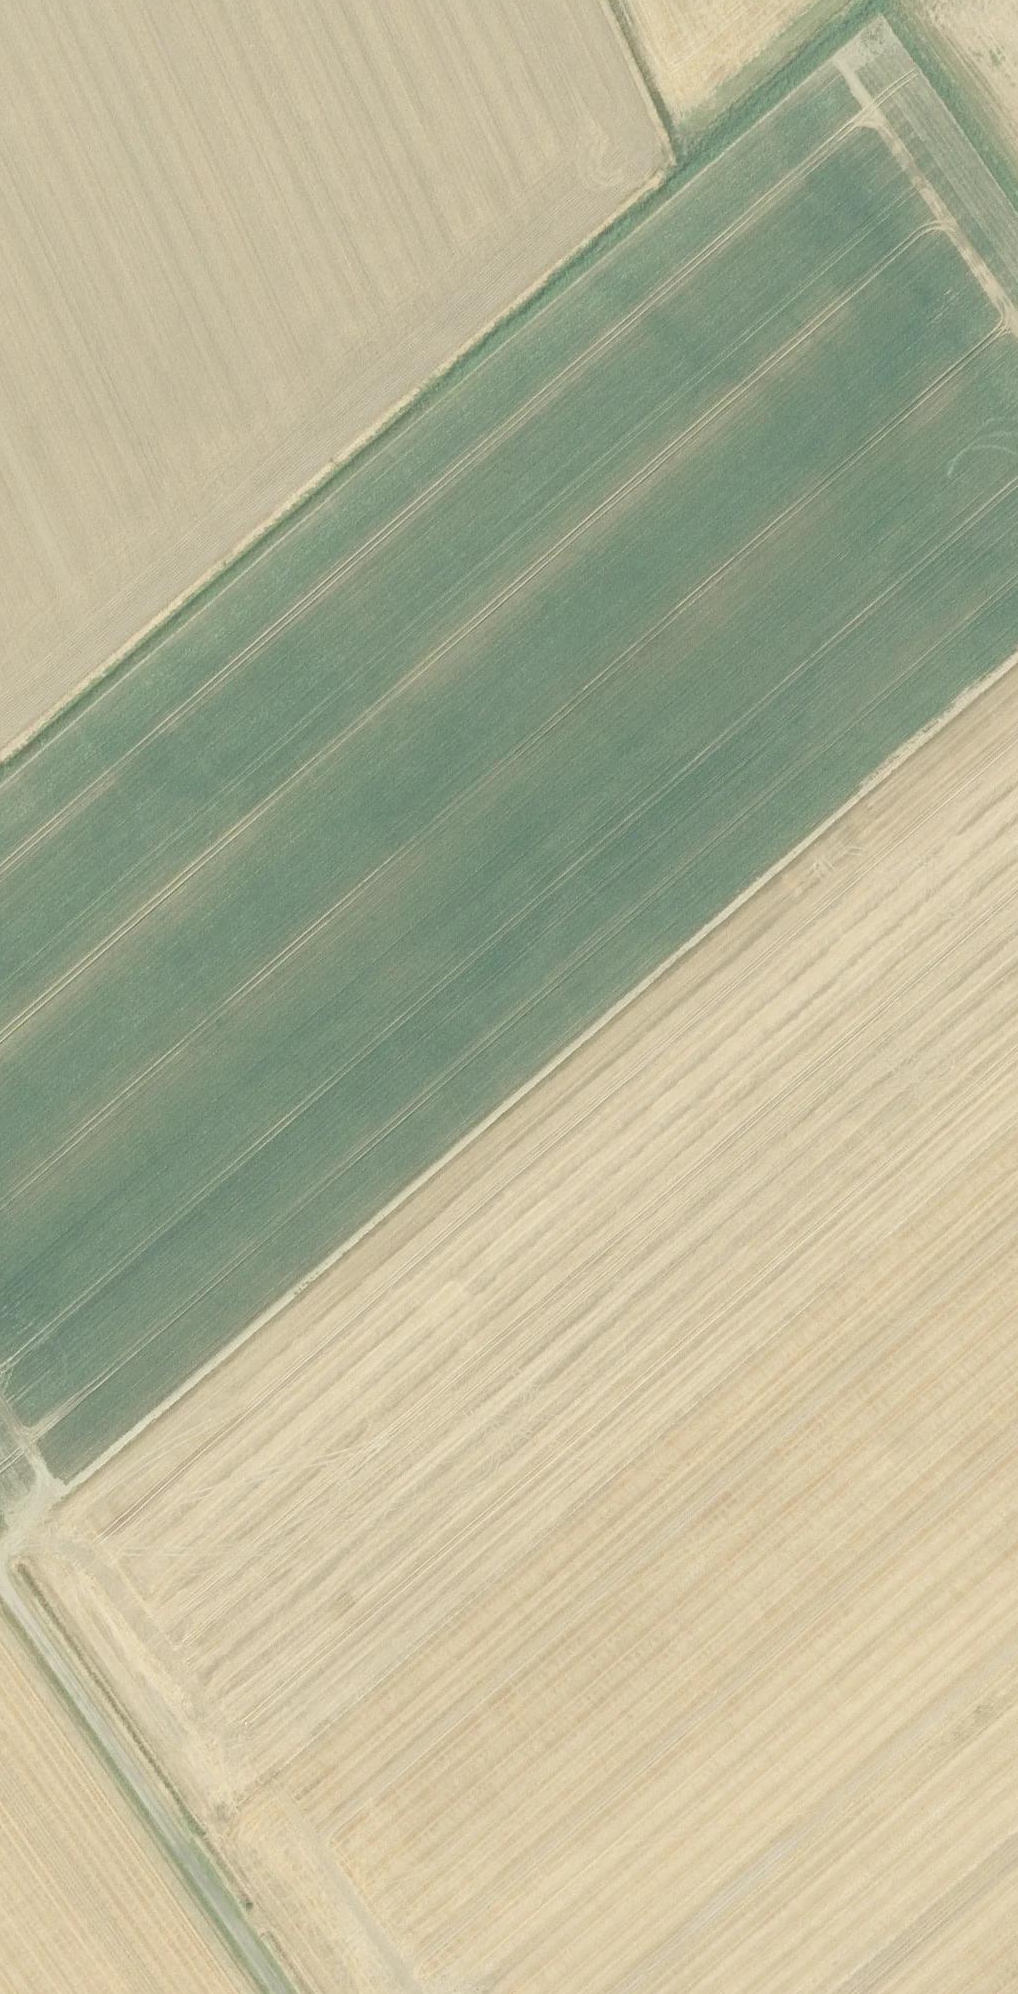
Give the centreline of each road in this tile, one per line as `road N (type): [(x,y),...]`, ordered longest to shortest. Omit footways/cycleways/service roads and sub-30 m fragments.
road 1 (track): [(274,1993),(0,1586)]

